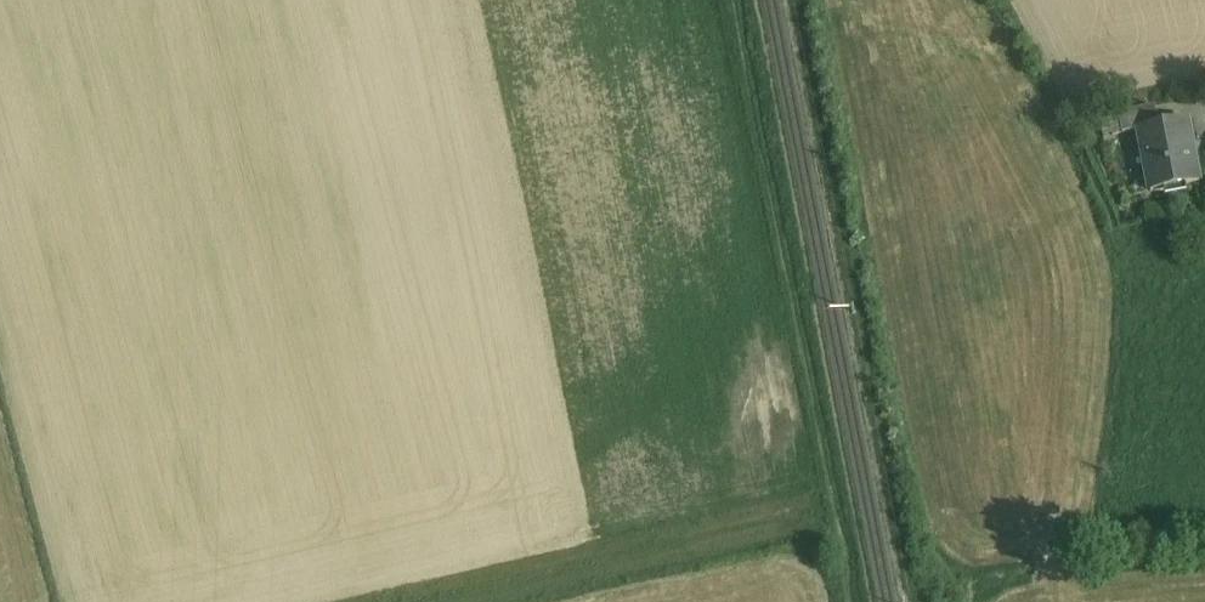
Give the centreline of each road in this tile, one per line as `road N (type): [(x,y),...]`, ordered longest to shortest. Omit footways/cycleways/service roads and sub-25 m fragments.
road 1 (track): [(742,0),(856,601)]

